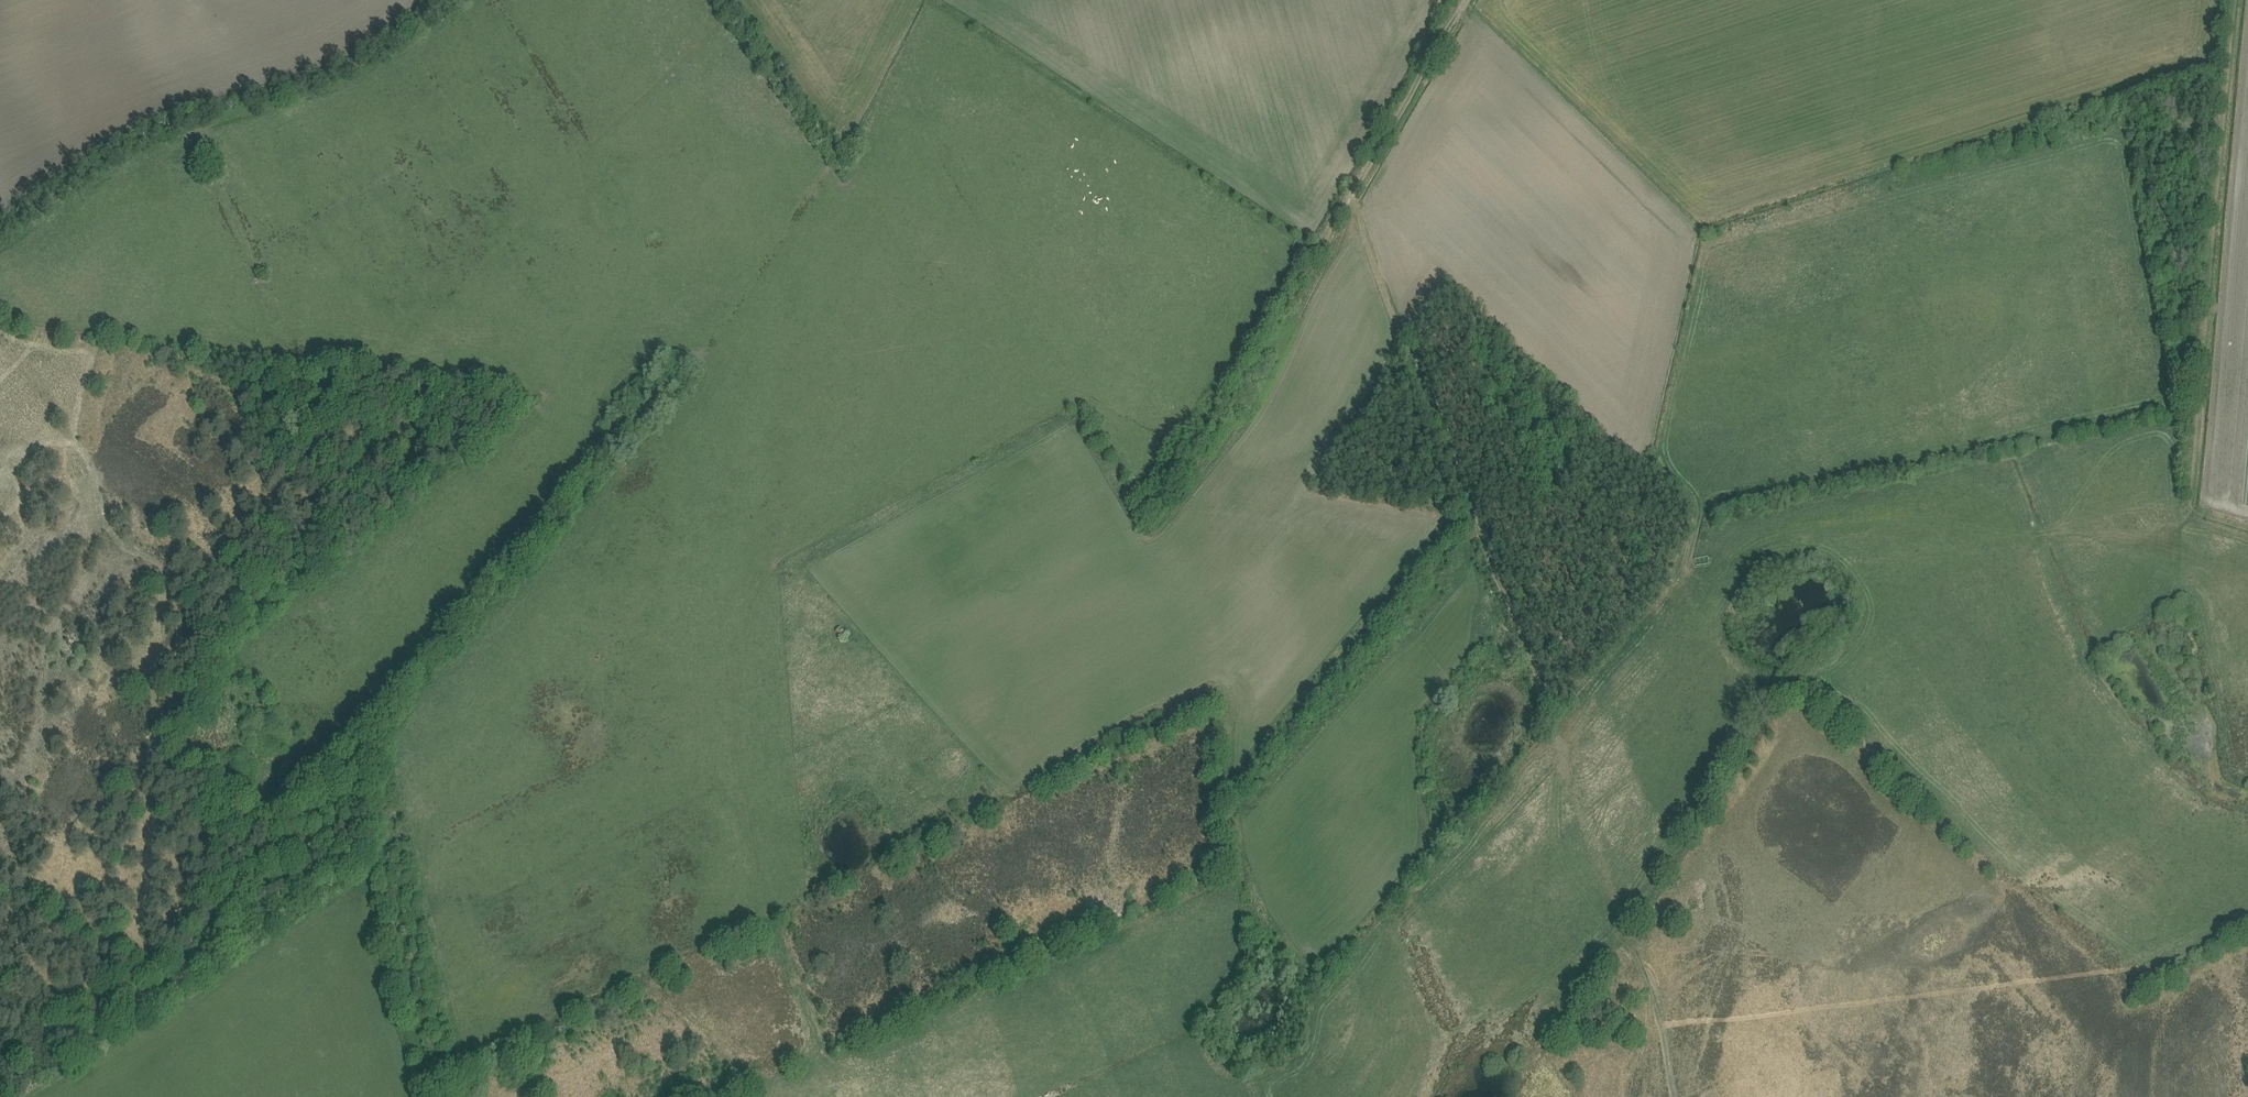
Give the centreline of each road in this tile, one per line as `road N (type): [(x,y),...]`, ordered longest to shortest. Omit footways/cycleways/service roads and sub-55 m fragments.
road 1 (track): [(2232,0),(2192,505)]
road 2 (track): [(1341,209),(1461,0)]

